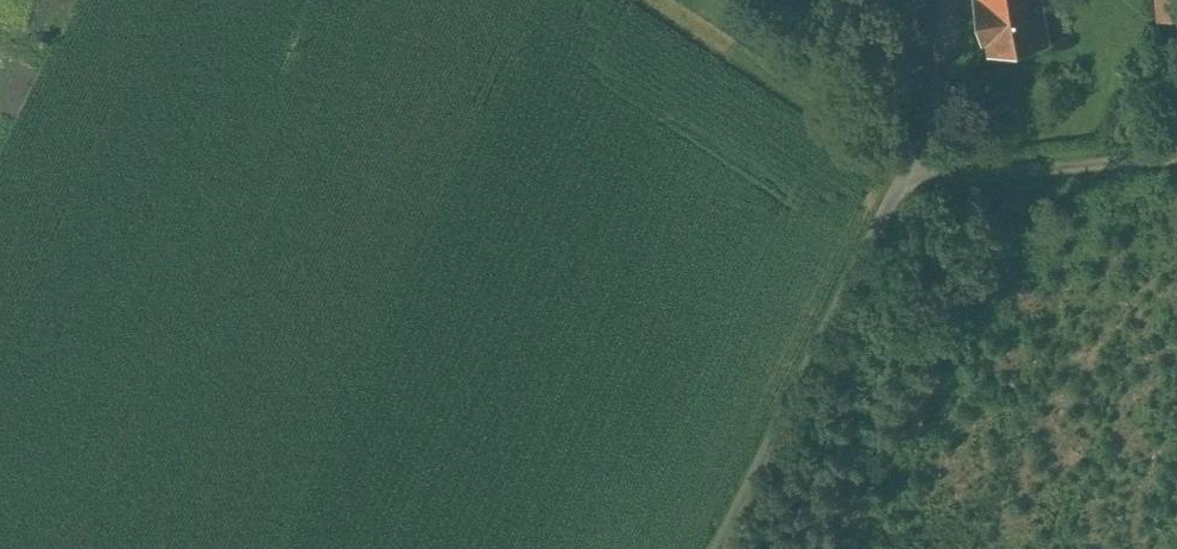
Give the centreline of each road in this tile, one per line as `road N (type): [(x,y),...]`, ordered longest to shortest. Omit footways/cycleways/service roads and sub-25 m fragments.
road 1 (track): [(1176,159),(959,179),(907,171)]

